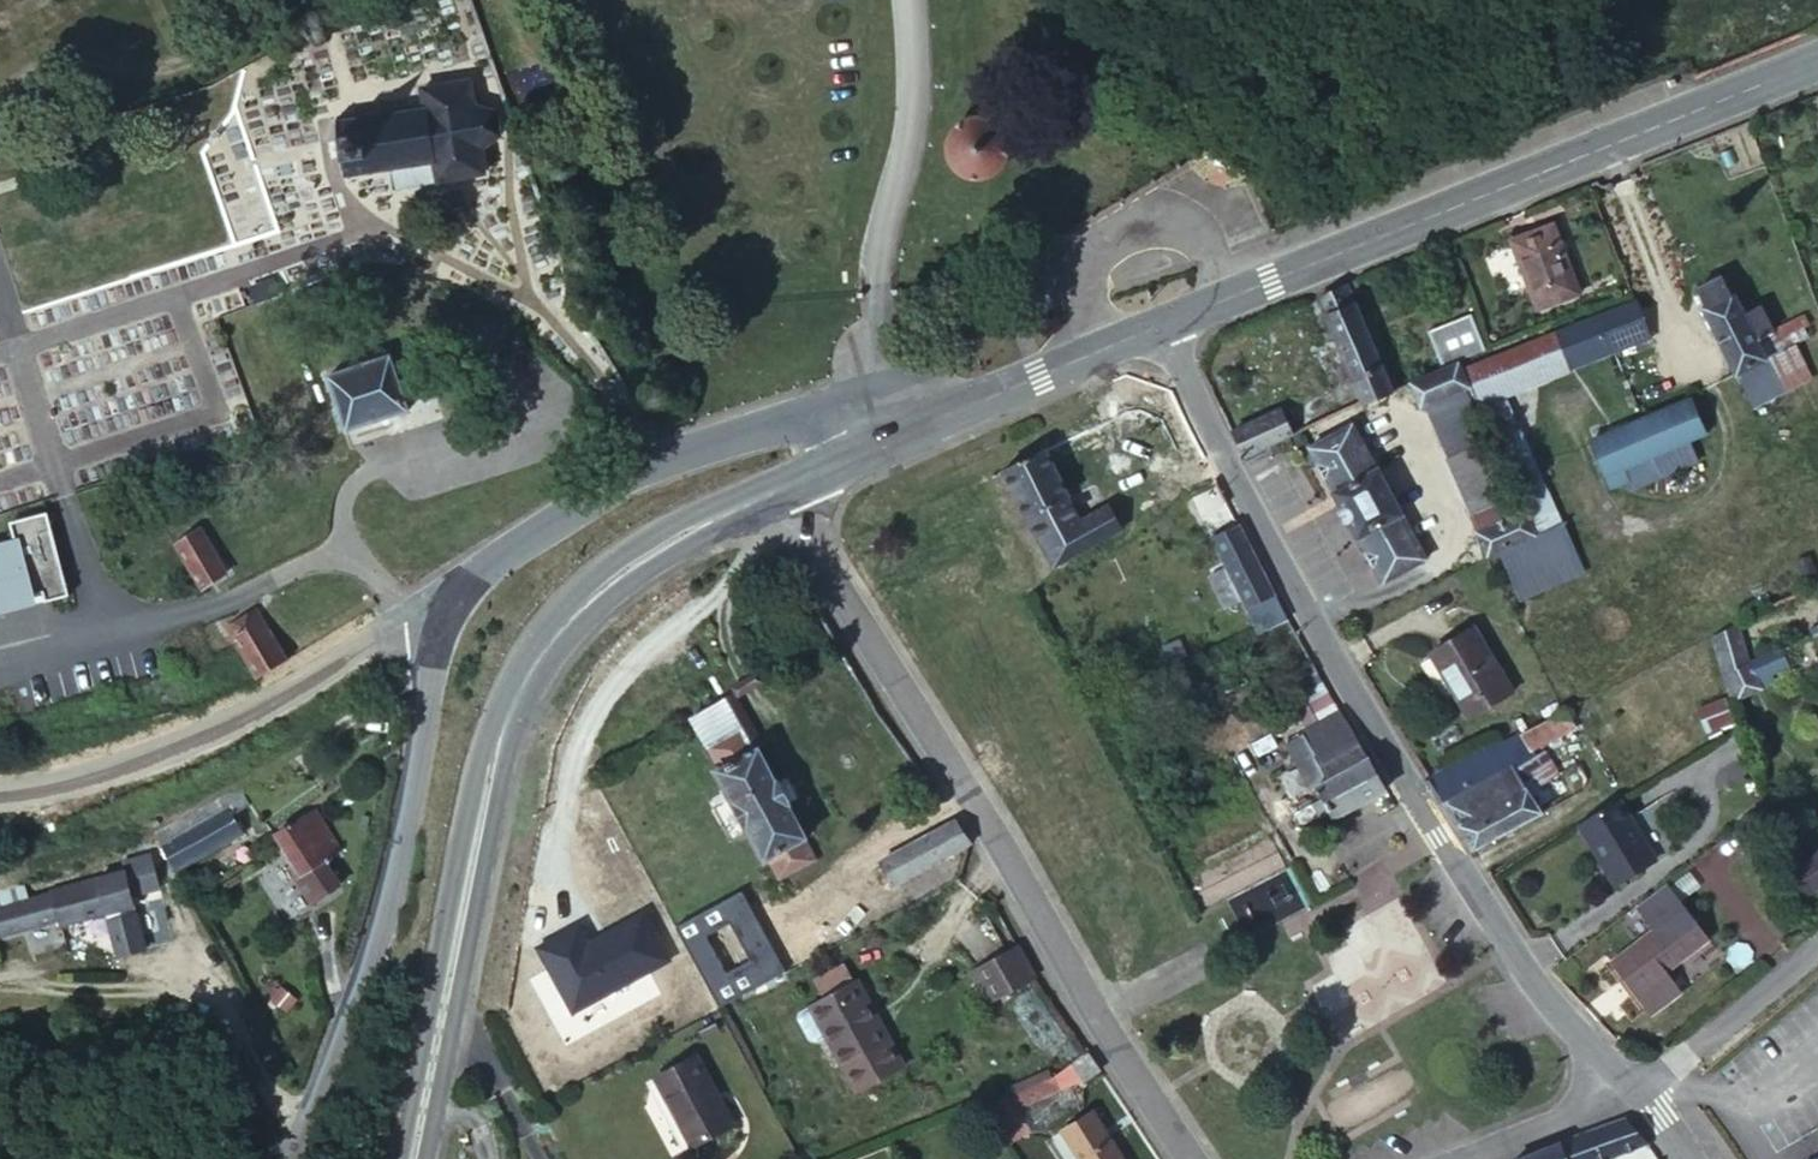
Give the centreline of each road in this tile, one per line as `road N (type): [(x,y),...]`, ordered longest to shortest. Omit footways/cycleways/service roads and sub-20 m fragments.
road 1 (unclassified): [(883,443),(847,430),(790,426),(711,445),(638,472),(457,589),(442,615),(392,903),(293,1158)]
road 2 (residential): [(1632,1087),(1536,988),(1314,633),(1160,325)]
road 3 (secondary): [(784,487),(641,559),(572,618),(537,662),(493,770),(415,1158)]
road 4 (residential): [(784,487),(1002,857),(1195,1158)]
road 5 (secondary): [(1817,59),(1160,325)]
road 6 (secondary): [(1160,325),(883,443)]
road 7 (unclassified): [(1632,1087),(1693,1051),(1817,946)]
road 8 (residential): [(1454,1158),(1632,1087)]

